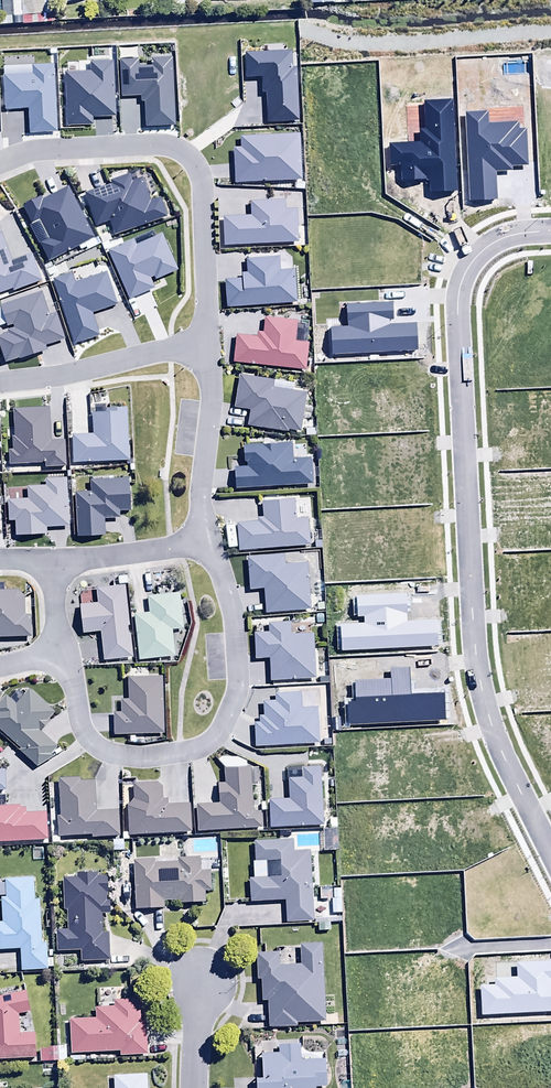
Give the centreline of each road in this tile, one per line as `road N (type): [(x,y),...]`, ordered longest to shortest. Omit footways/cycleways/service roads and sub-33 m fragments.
road 1 (residential): [(550,230),(514,233),(481,251),(458,298),(458,319),(477,660),(489,717),(550,850)]
road 2 (residential): [(207,538),(236,628),(238,669),(229,714),(205,745),(145,757),(104,751),(81,726),(61,649)]
road 3 (residential): [(0,163),(46,151),(179,148),(200,184),(206,341)]
road 4 (residential): [(0,383),(206,341)]
road 5 (residential): [(206,341),(207,538)]
road 6 (residential): [(207,538),(50,563)]

